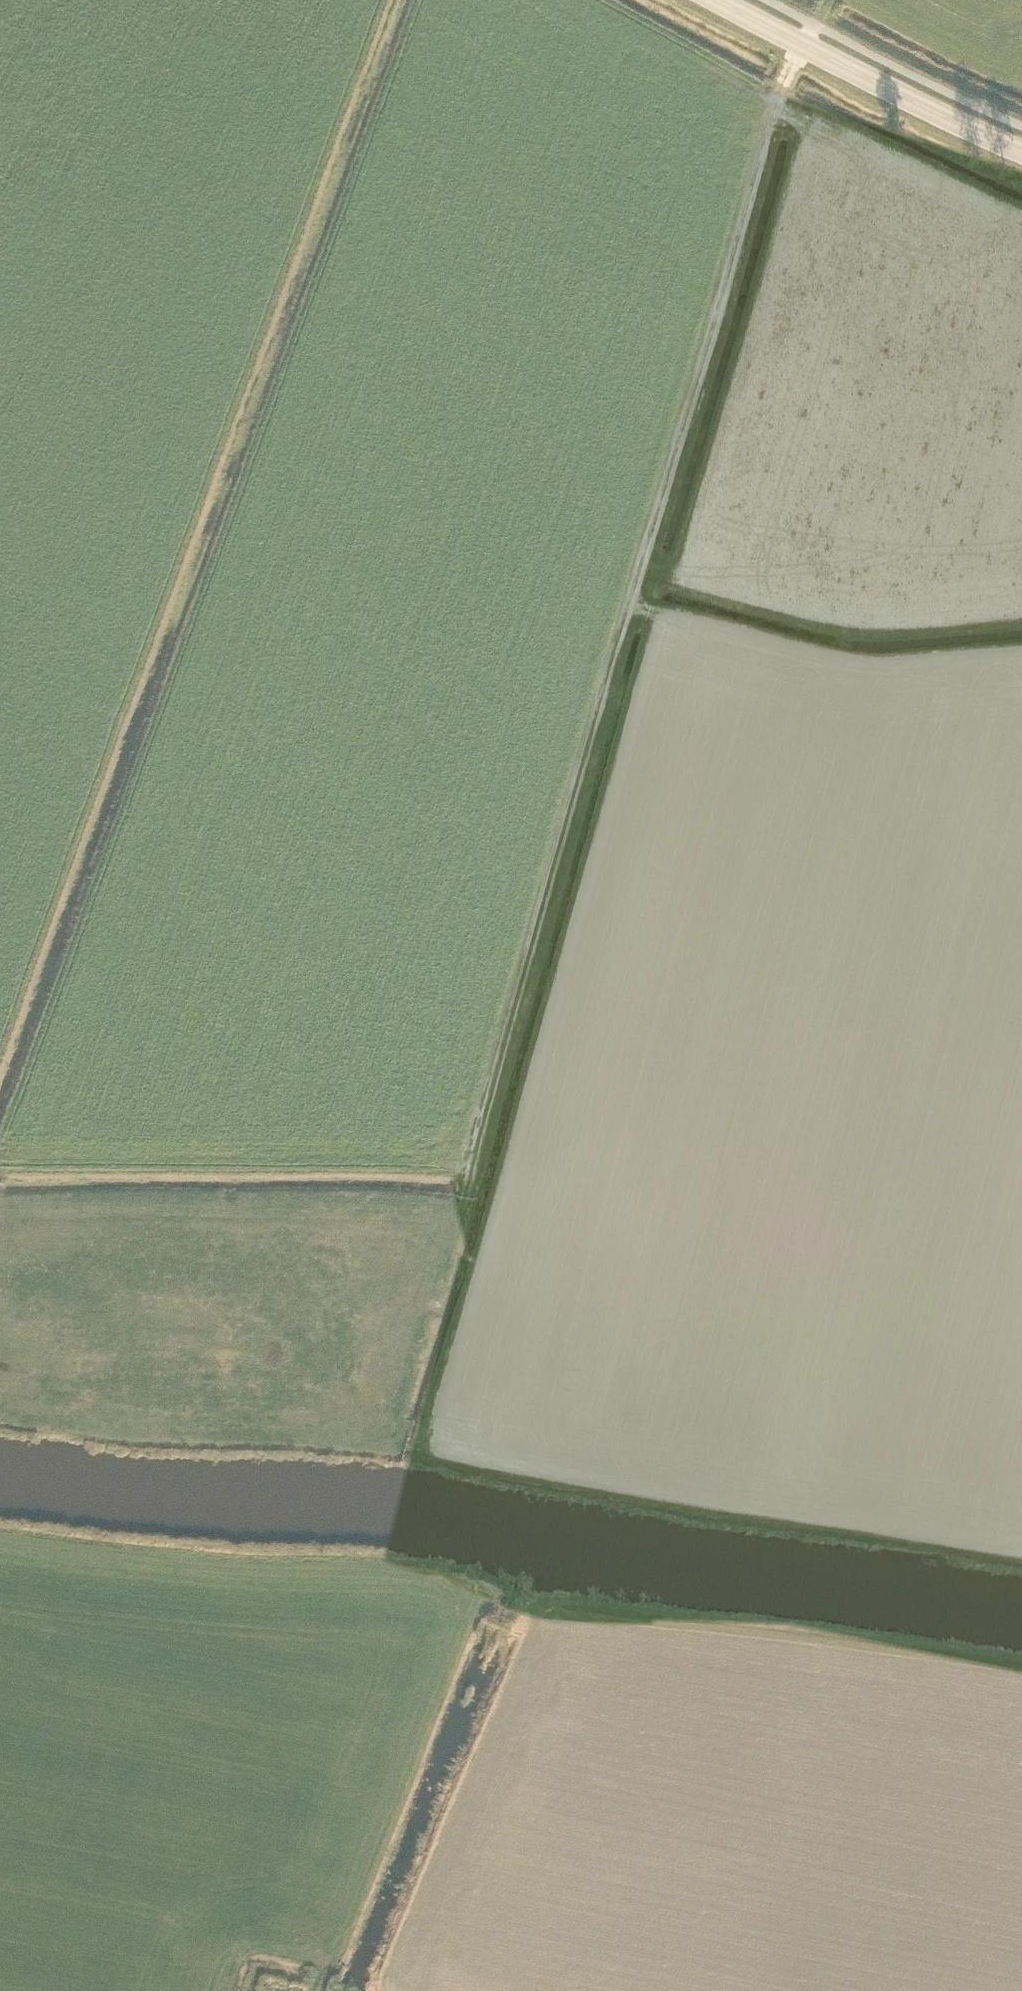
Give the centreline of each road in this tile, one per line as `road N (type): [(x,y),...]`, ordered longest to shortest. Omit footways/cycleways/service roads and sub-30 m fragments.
road 1 (secondary): [(1021,149),(720,0)]

